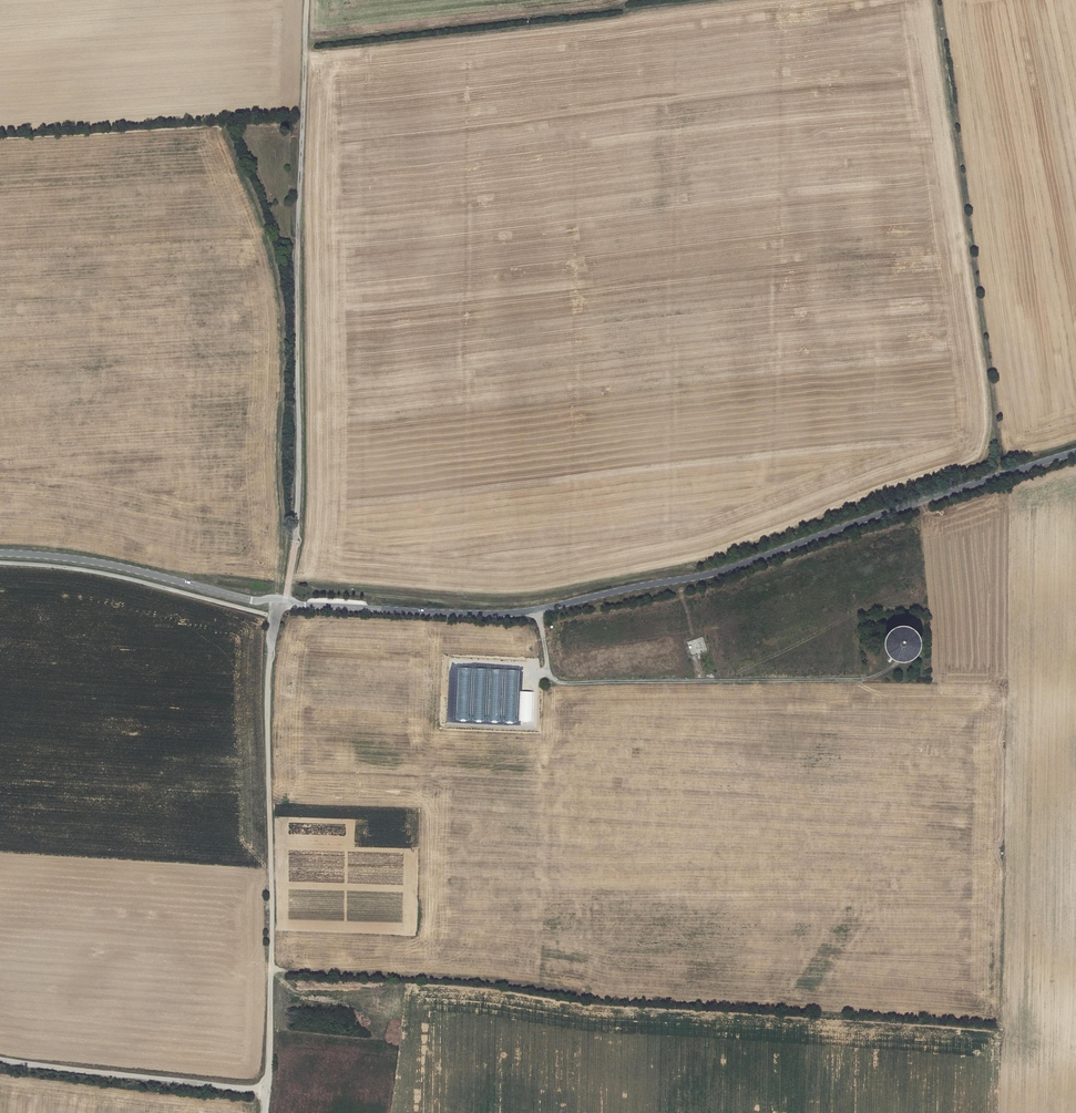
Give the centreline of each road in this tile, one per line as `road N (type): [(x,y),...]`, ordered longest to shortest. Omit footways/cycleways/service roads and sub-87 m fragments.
road 1 (unclassified): [(1075,452),(730,568),(515,612),(251,600),(105,564),(0,553)]
road 2 (track): [(307,0),(298,501),(285,599)]
road 3 (track): [(285,599),(277,581),(281,309),(227,122)]
road 4 (track): [(275,616),(267,1091)]
road 5 (track): [(537,610),(548,673),(563,684),(863,679),(896,664)]
road 6 (track): [(306,44),(717,0)]
road 7 (track): [(0,1058),(267,1091)]

